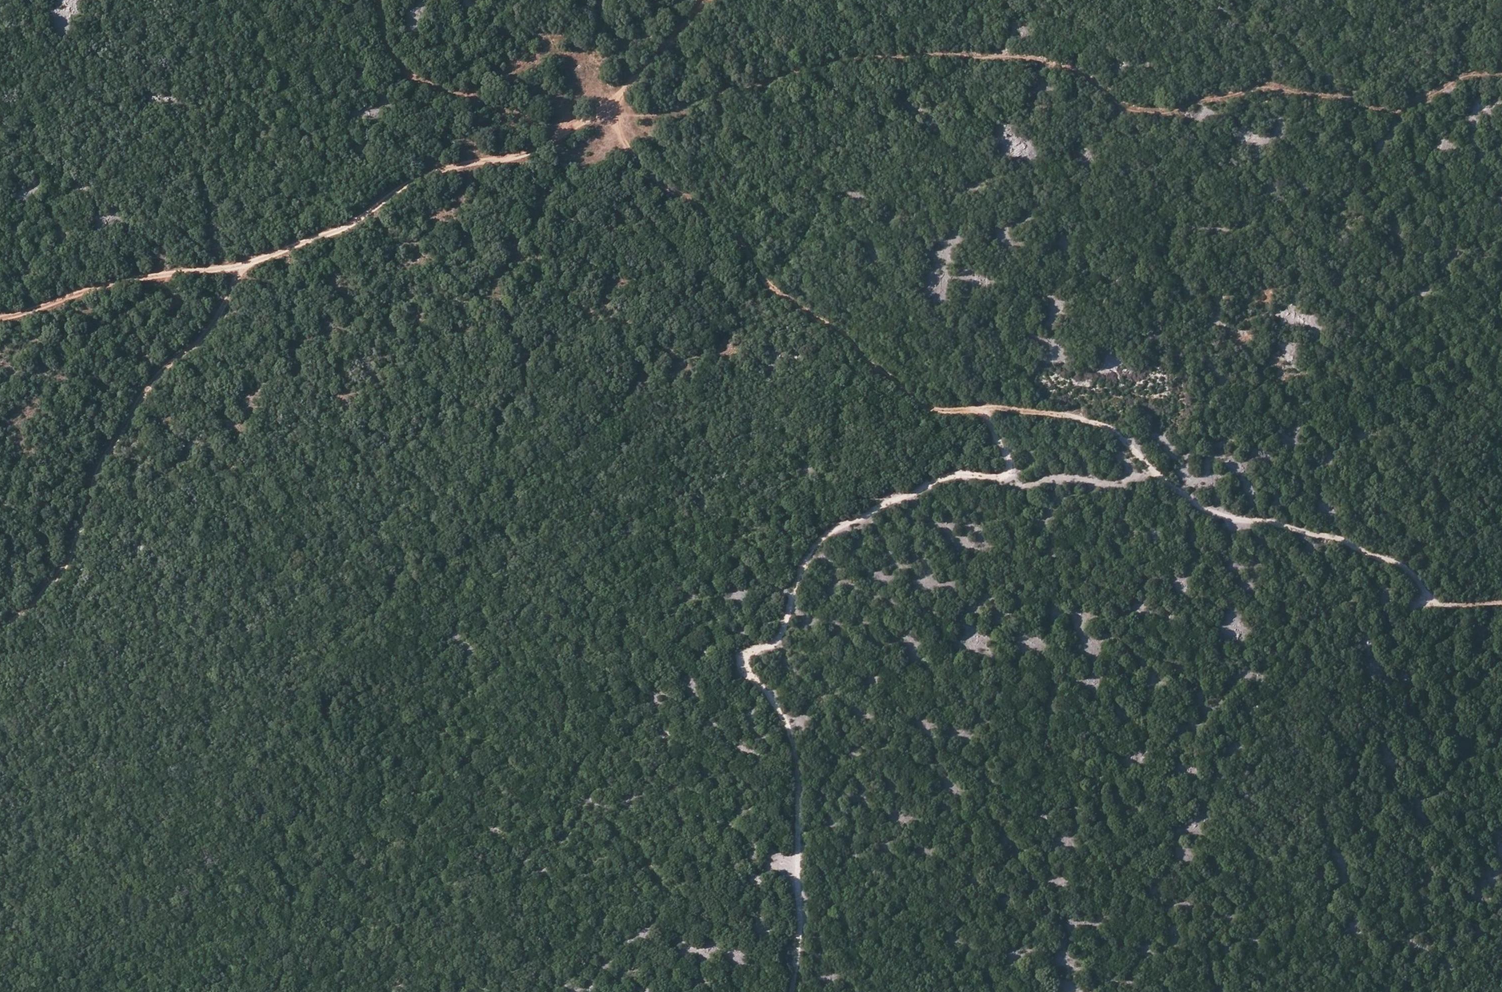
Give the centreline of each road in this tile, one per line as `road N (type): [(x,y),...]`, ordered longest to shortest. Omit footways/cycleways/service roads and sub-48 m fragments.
road 1 (track): [(0,317),(132,280),(246,264),(327,235),(449,165),(527,153),(603,108)]
road 2 (track): [(0,629),(66,563),(118,435),(152,381),(222,312),(246,264)]
road 3 (track): [(379,0),(384,42),(406,71),(561,137)]
road 4 (track): [(603,108),(710,0)]

